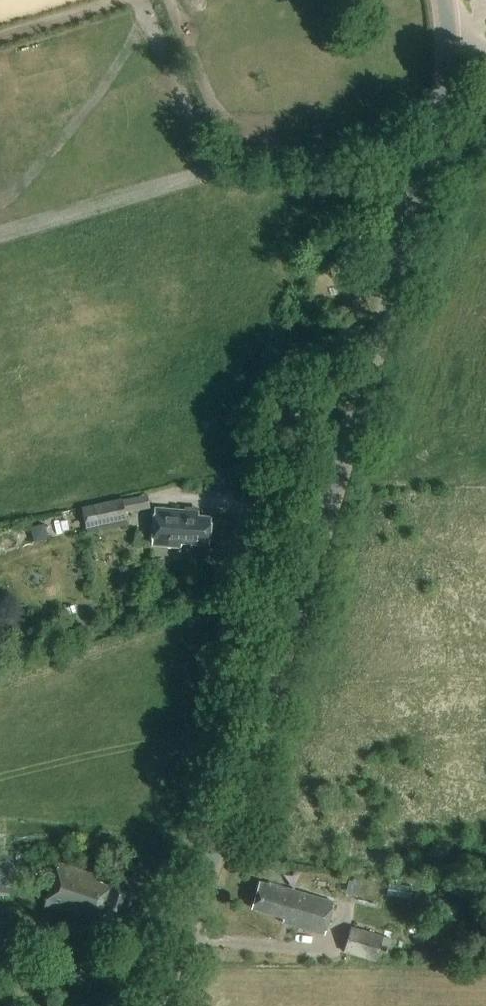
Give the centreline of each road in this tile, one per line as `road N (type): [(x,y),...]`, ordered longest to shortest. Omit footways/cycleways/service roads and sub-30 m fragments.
road 1 (tertiary): [(159,1005),(341,473),(435,132),(447,41)]

